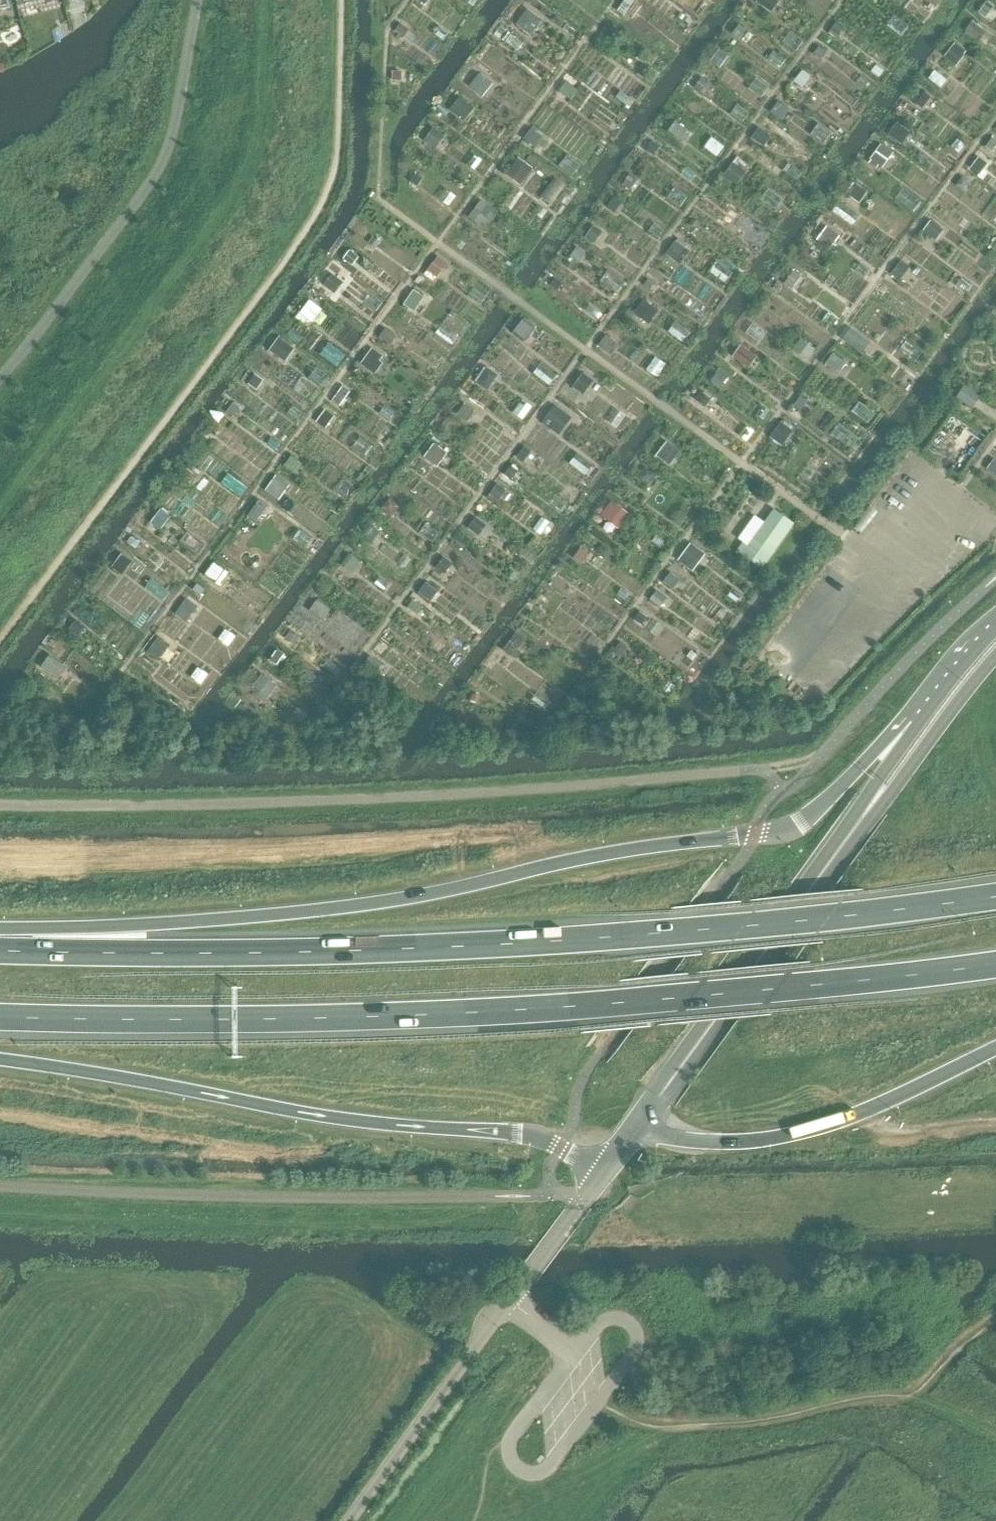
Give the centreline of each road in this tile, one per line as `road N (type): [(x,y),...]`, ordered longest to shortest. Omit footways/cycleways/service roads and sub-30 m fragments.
road 1 (trunk): [(0,1014),(416,1015),(995,960)]
road 2 (trunk): [(995,900),(630,938),(246,953),(0,952)]
road 3 (trunk): [(920,722),(884,743),(813,816),(787,830),(284,916),(0,926)]
road 4 (track): [(0,806),(358,799),(742,769),(768,773),(781,791)]
road 5 (trunk): [(0,1061),(376,1124),(520,1132),(603,1177)]
road 6 (unclassified): [(349,1520),(603,1177)]
road 7 (trunk): [(636,1132),(702,1142),(776,1138),(857,1117),(995,1051)]
road 8 (secondary): [(636,1132),(807,894)]
road 9 (secondary): [(872,804),(901,782),(995,658)]
road 10 (track): [(857,1117),(886,1131),(995,1125)]
road 11 (secondary): [(995,626),(920,722)]

